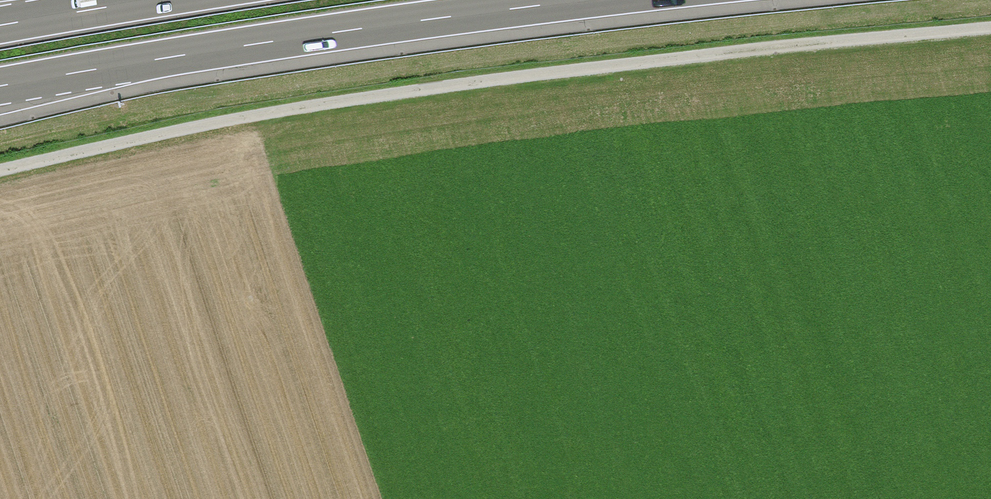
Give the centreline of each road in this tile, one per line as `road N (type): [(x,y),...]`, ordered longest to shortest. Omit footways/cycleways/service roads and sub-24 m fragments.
road 1 (track): [(990,27),(584,68),(205,123),(0,172)]
road 2 (motorway): [(0,86),(579,0)]
road 3 (motorway): [(153,0),(0,25)]

